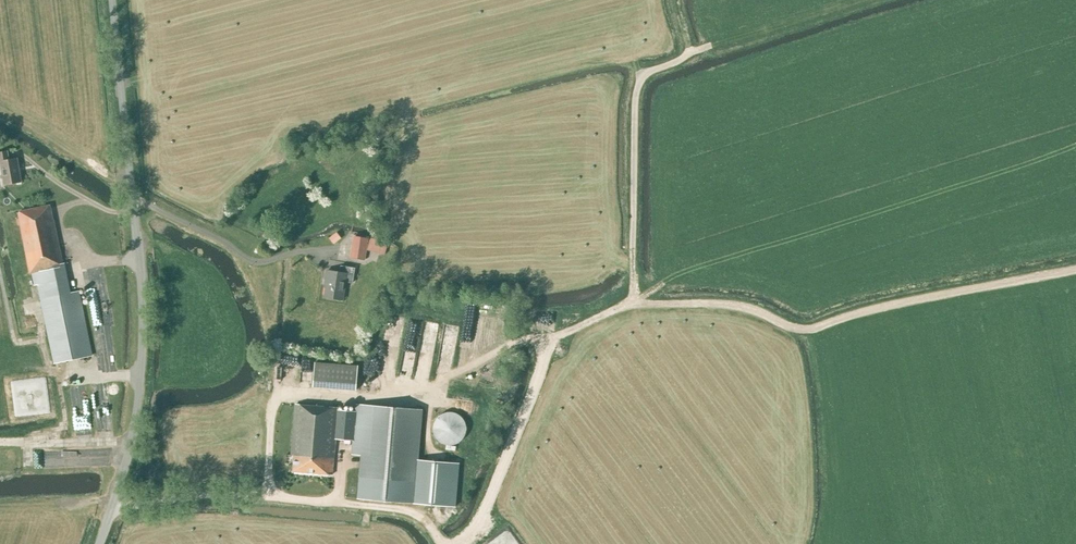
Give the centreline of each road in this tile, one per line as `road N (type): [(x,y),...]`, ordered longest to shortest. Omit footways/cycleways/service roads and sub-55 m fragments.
road 1 (unclassified): [(99,543),(130,445),(142,359),(142,276),(113,0)]
road 2 (track): [(454,374),(513,342),(562,334),(633,302),(640,79),(710,45)]
road 3 (track): [(633,302),(737,305),(803,330),(1075,269)]
road 4 (track): [(444,543),(417,514),(337,502)]

